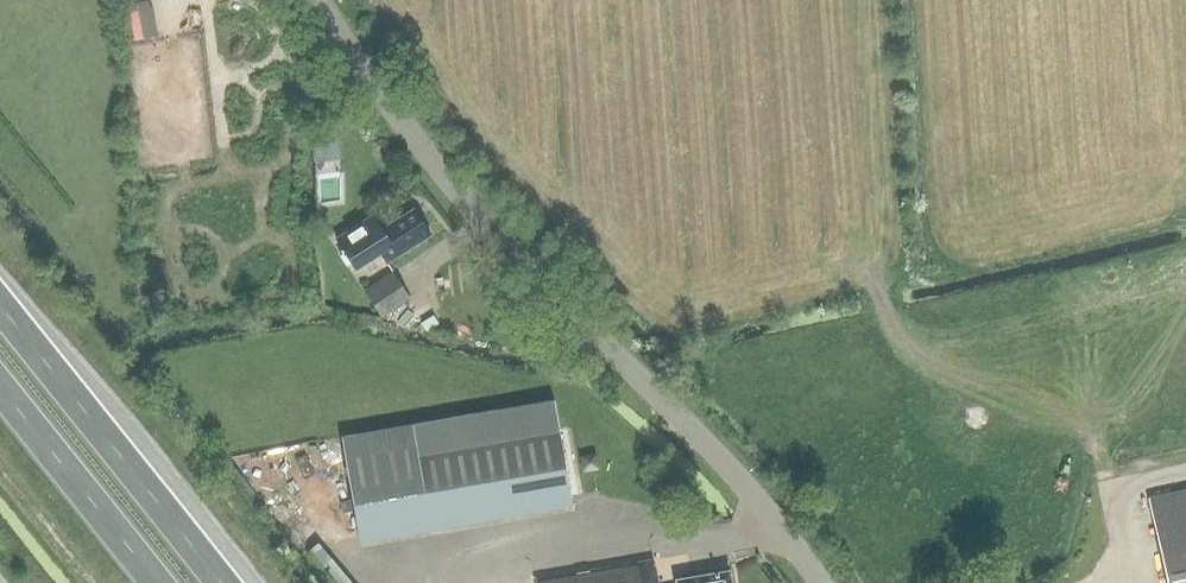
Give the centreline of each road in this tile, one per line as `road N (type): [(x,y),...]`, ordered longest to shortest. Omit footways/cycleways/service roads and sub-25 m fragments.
road 1 (tertiary): [(820,582),(709,447),(487,223),(355,61),(318,0)]
road 2 (trunk): [(221,582),(0,305)]
road 3 (trunk): [(0,388),(155,582)]

